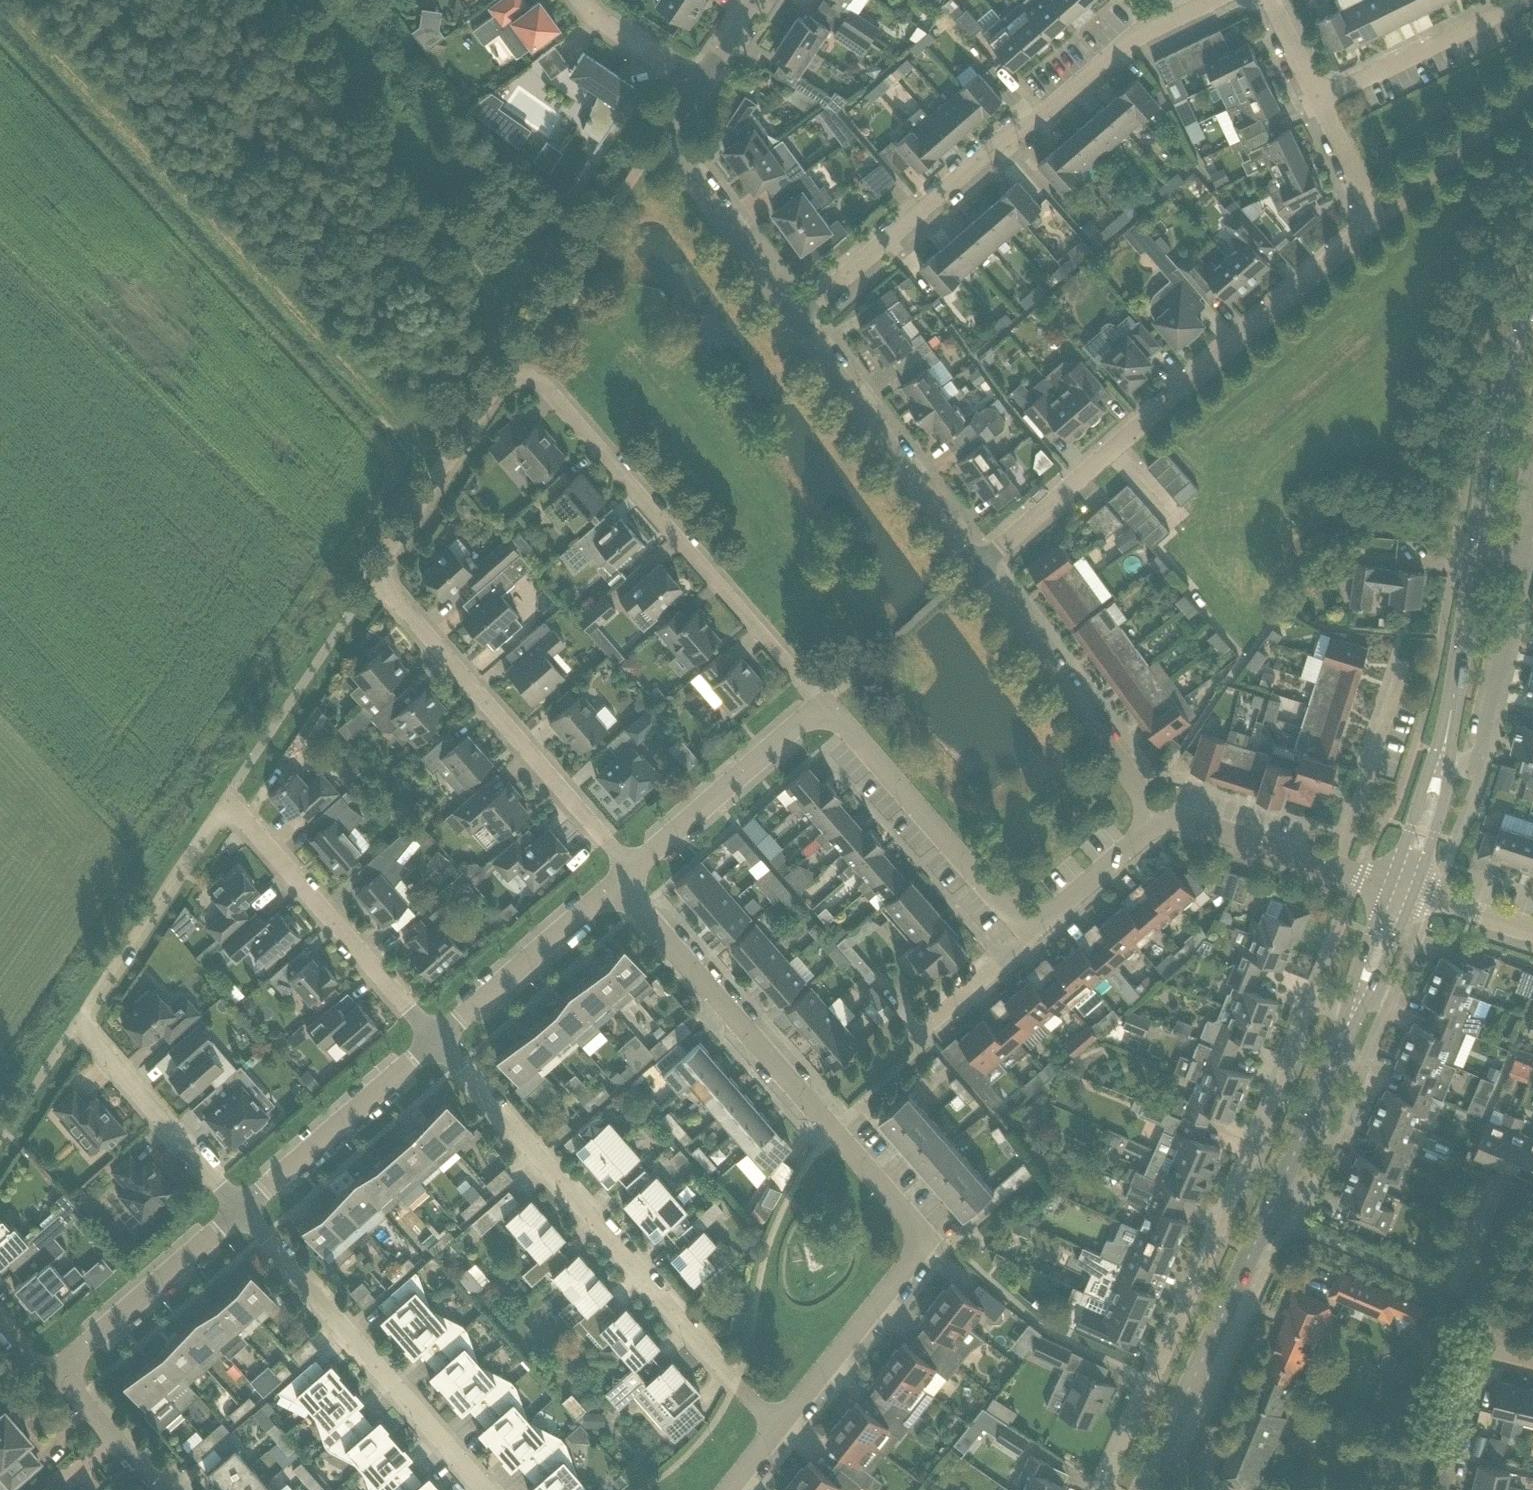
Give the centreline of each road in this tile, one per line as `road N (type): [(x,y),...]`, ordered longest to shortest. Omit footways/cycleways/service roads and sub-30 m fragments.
road 1 (residential): [(776,1423),(929,1238),(617,884)]
road 2 (residential): [(980,567),(1372,222),(1318,98)]
road 3 (residential): [(634,871),(375,574),(491,392),(510,379)]
road 4 (residential): [(1317,1000),(1106,1489)]
road 5 (residential): [(794,315),(1130,37),(1210,0)]
road 6 (residential): [(244,1211),(80,1020),(228,797)]
road 7 (residential): [(776,1423),(439,1040)]
road 8 (secondary): [(1141,1489),(1340,1042)]
road 9 (residential): [(821,702),(541,385),(510,379)]
road 10 (residential): [(490,1489),(244,1211)]
road 11 (residential): [(439,1040),(228,797)]
road 12 (residential): [(1167,817),(1140,795),(980,567)]
road 13 (residential): [(980,567),(794,315)]
road 14 (residential): [(1032,933),(821,702)]
road 15 (track): [(510,379),(509,359),(660,137)]
road 16 (residential): [(794,315),(660,137),(696,88)]
road 17 (secondary): [(1475,550),(1496,409),(1532,295)]
road 18 (residential): [(244,1211),(439,1040)]
road 19 (residential): [(634,871),(821,702)]
road 20 (residential): [(57,1373),(244,1211)]
road 21 (residential): [(1449,761),(1475,761),(1481,750),(1525,555)]
road 22 (residential): [(439,1040),(617,884)]
road 23 (residential): [(1318,98),(1518,0)]
road 24 (residential): [(1337,869),(1403,669)]
road 25 (residential): [(1032,933),(1167,817)]
road 26 (residential): [(1337,869),(1167,817)]
road 27 (secondary): [(1451,709),(1475,550)]
road 28 (residential): [(160,1489),(57,1373)]
road 29 (residential): [(917,1032),(1032,933)]
road 30 (residential): [(1443,1489),(1478,1348)]
road 31 (residential): [(696,88),(581,0)]
road 32 (secondary): [(1413,892),(1449,761)]
road 33 (secondary): [(1432,757),(1390,885)]
road 34 (secondary): [(1360,1015),(1413,892)]
road 35 (secondary): [(1390,885),(1345,1009)]
road 36 (residential): [(1532,930),(1413,892)]

